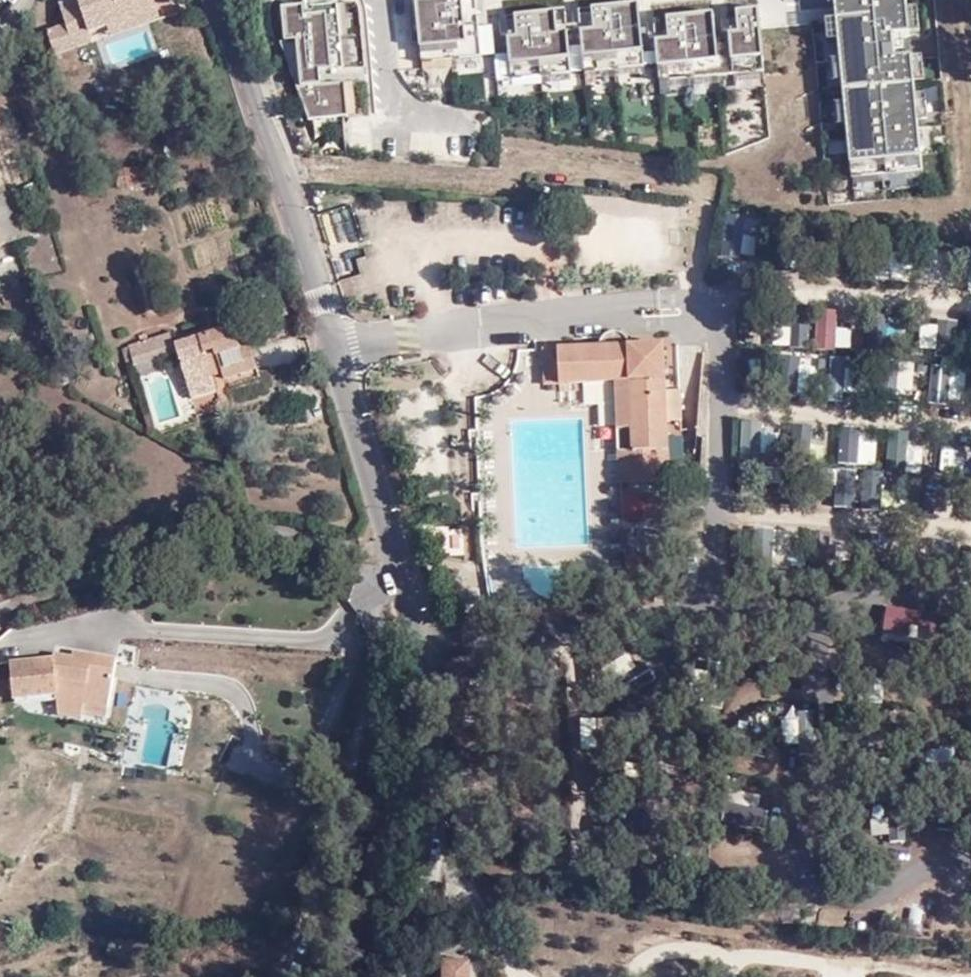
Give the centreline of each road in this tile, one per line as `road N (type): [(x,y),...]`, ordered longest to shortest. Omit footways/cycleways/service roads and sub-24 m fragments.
road 1 (unclassified): [(227,0),(407,554)]
road 2 (unclassified): [(407,554),(428,636),(409,976)]
road 3 (residential): [(407,554),(327,642),(89,624)]

